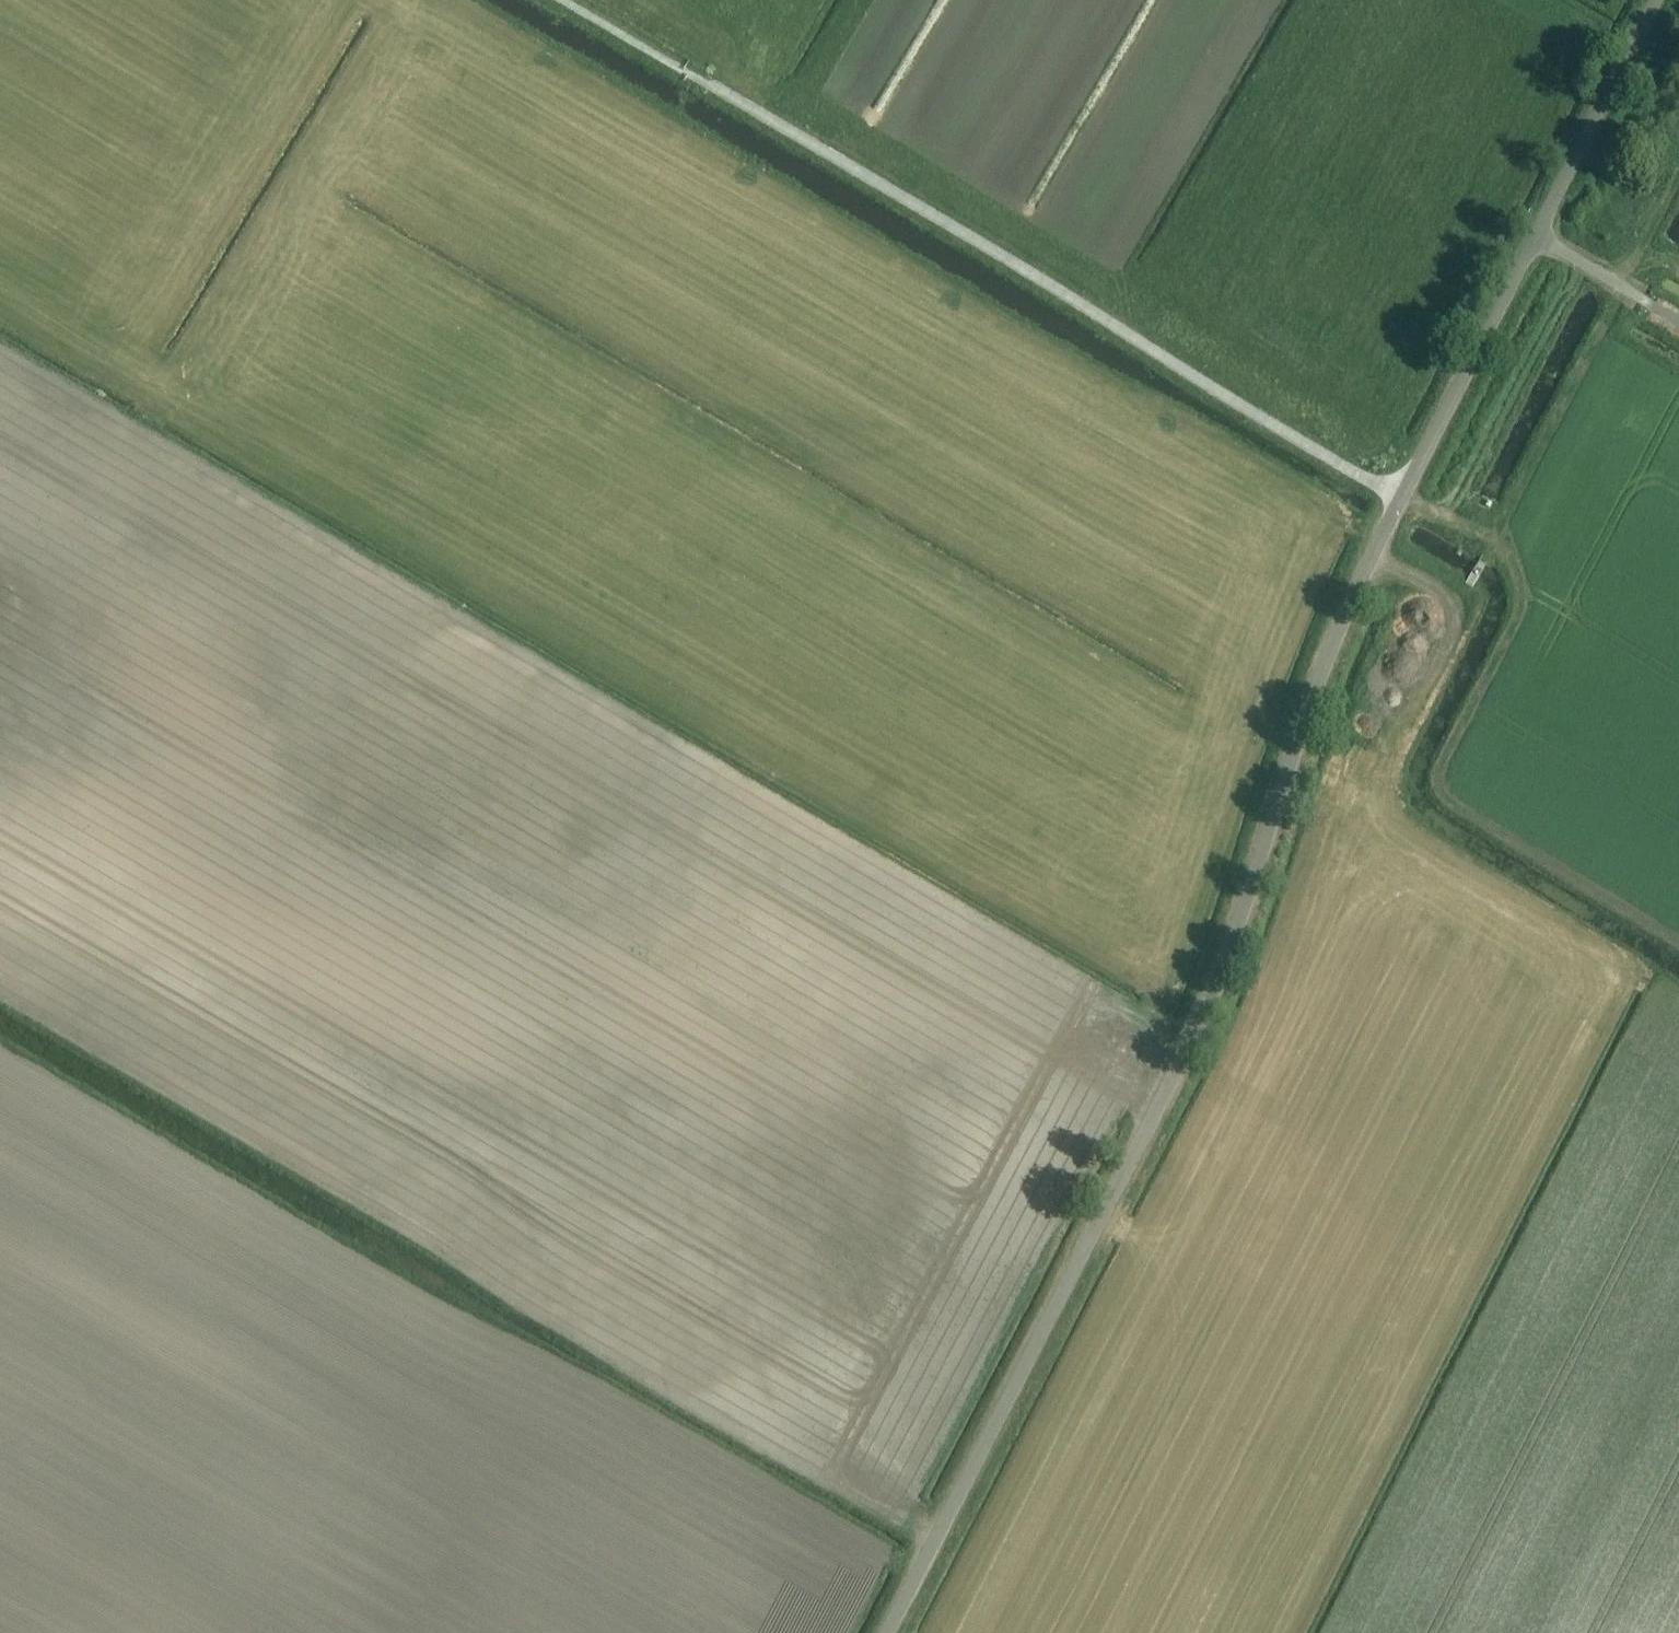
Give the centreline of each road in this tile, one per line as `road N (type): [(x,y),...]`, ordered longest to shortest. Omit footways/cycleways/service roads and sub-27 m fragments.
road 1 (unclassified): [(885,1632),(1203,1013),(1357,586),(1655,0)]

